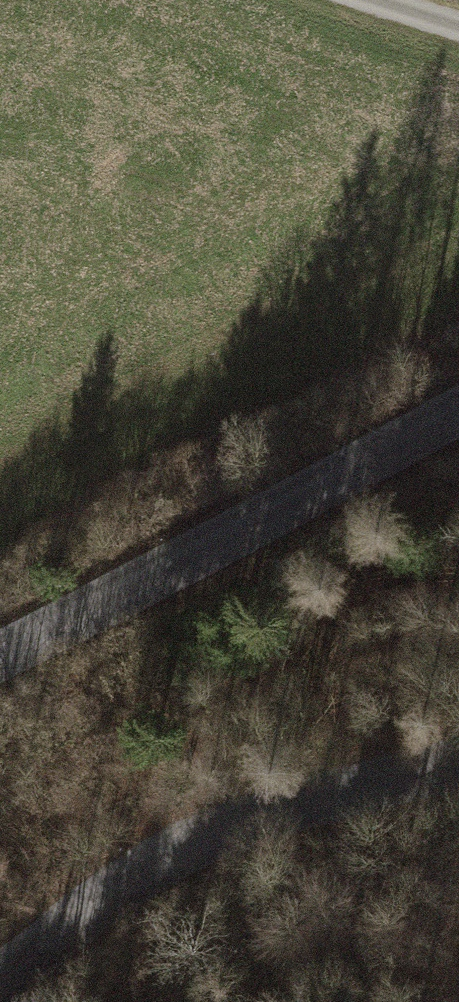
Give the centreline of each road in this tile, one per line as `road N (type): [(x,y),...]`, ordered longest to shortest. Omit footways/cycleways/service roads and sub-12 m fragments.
road 1 (tertiary): [(458,419),(0,667)]
road 2 (tertiary): [(0,974),(205,839),(353,771),(458,749)]

